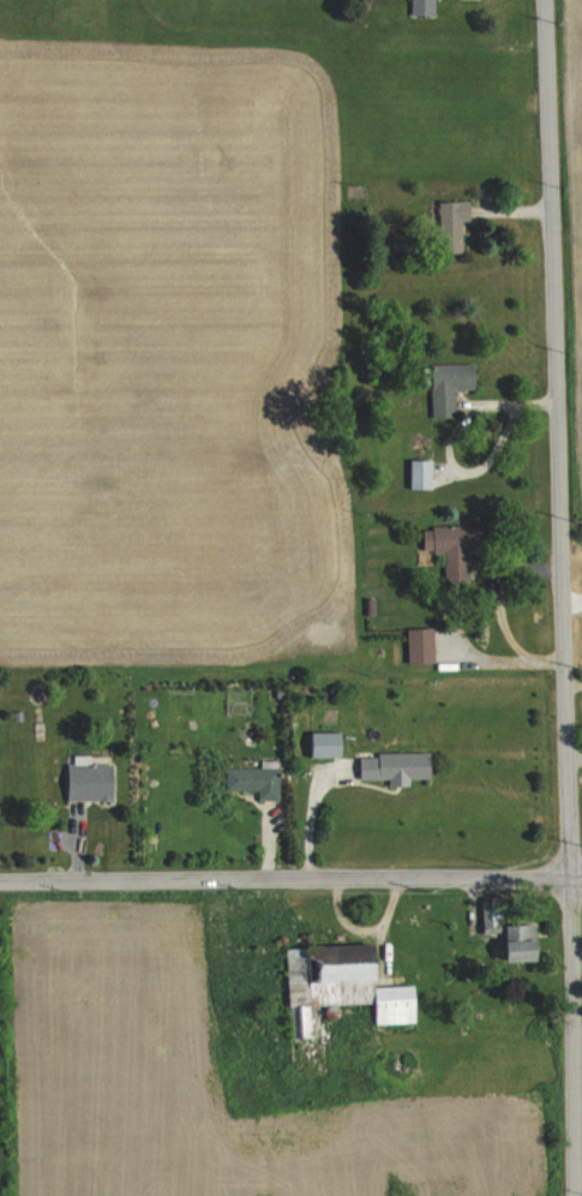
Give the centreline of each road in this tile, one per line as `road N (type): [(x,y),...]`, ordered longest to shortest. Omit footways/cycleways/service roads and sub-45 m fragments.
road 1 (residential): [(576,1195),(574,763),(551,0)]
road 2 (residential): [(0,879),(581,871)]

